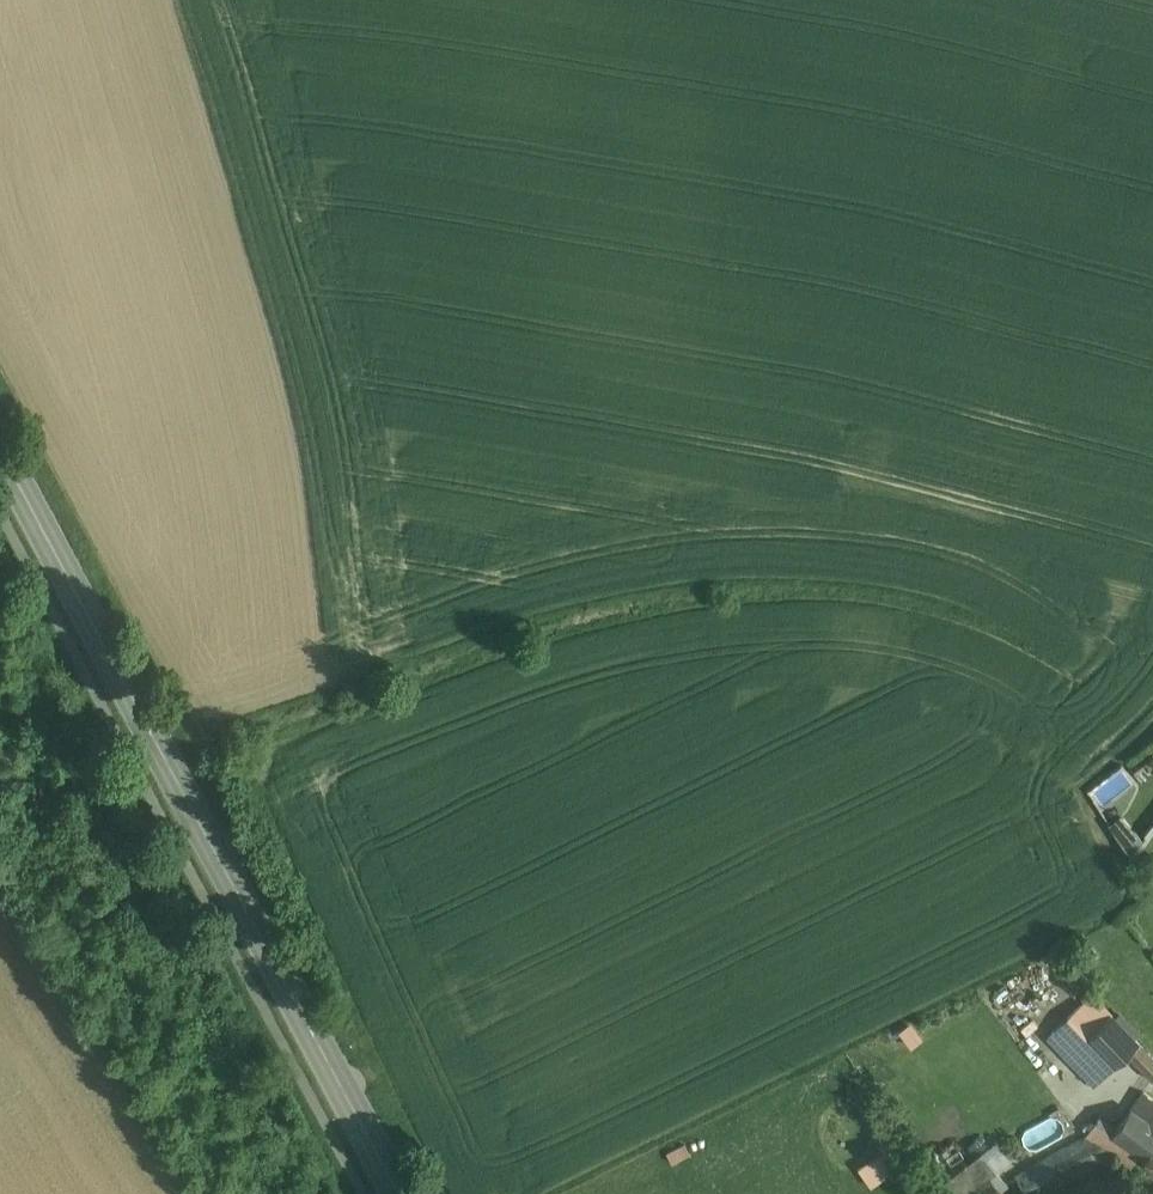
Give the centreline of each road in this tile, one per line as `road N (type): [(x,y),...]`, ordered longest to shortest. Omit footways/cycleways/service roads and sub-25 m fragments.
road 1 (secondary): [(402,1193),(0,446)]

